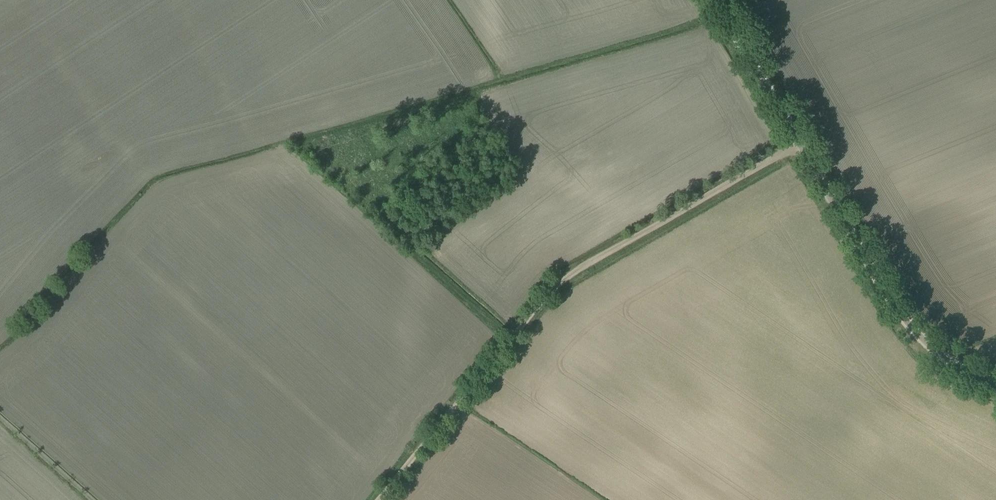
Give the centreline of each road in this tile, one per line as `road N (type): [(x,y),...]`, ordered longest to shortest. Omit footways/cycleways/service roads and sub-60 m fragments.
road 1 (track): [(799,144),(556,283),(380,499)]
road 2 (unclassified): [(995,376),(933,345),(890,299),(799,144)]
road 3 (residential): [(799,144),(715,0)]

